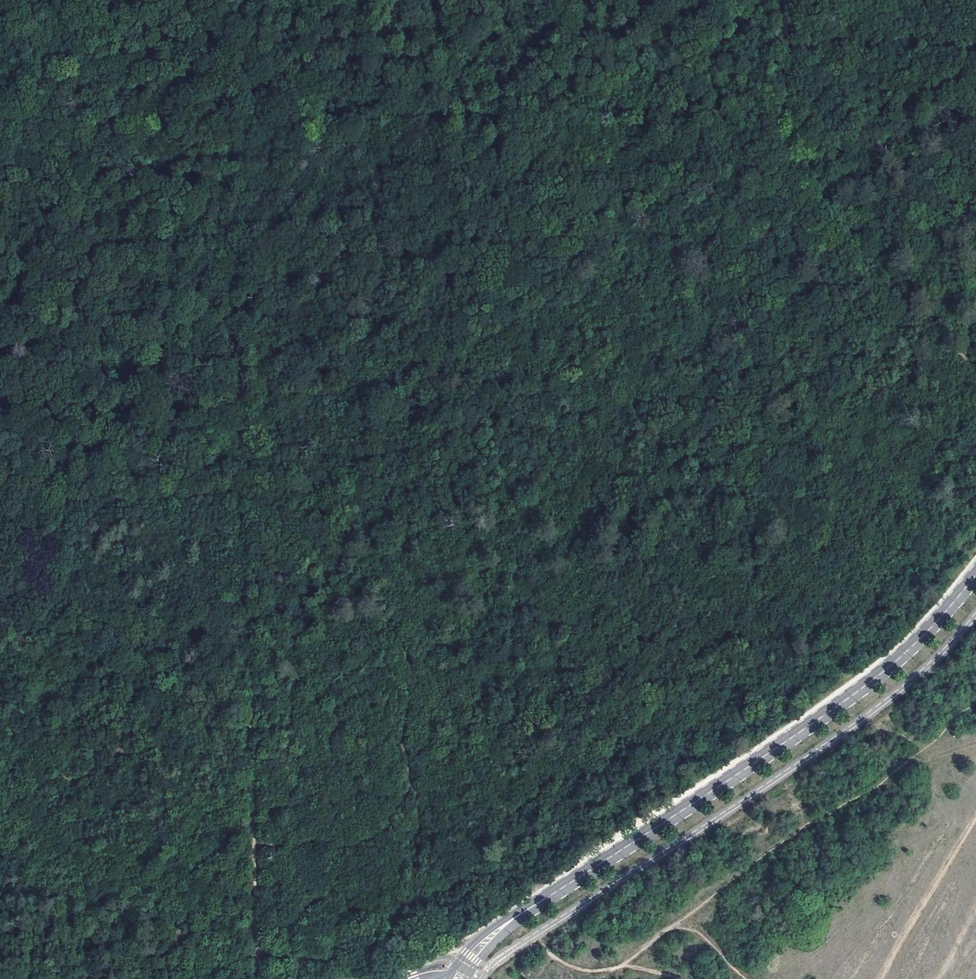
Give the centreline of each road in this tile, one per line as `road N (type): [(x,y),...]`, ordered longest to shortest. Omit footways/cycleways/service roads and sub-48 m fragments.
road 1 (tertiary): [(975,575),(884,671),(520,914),(481,944),(458,978)]

